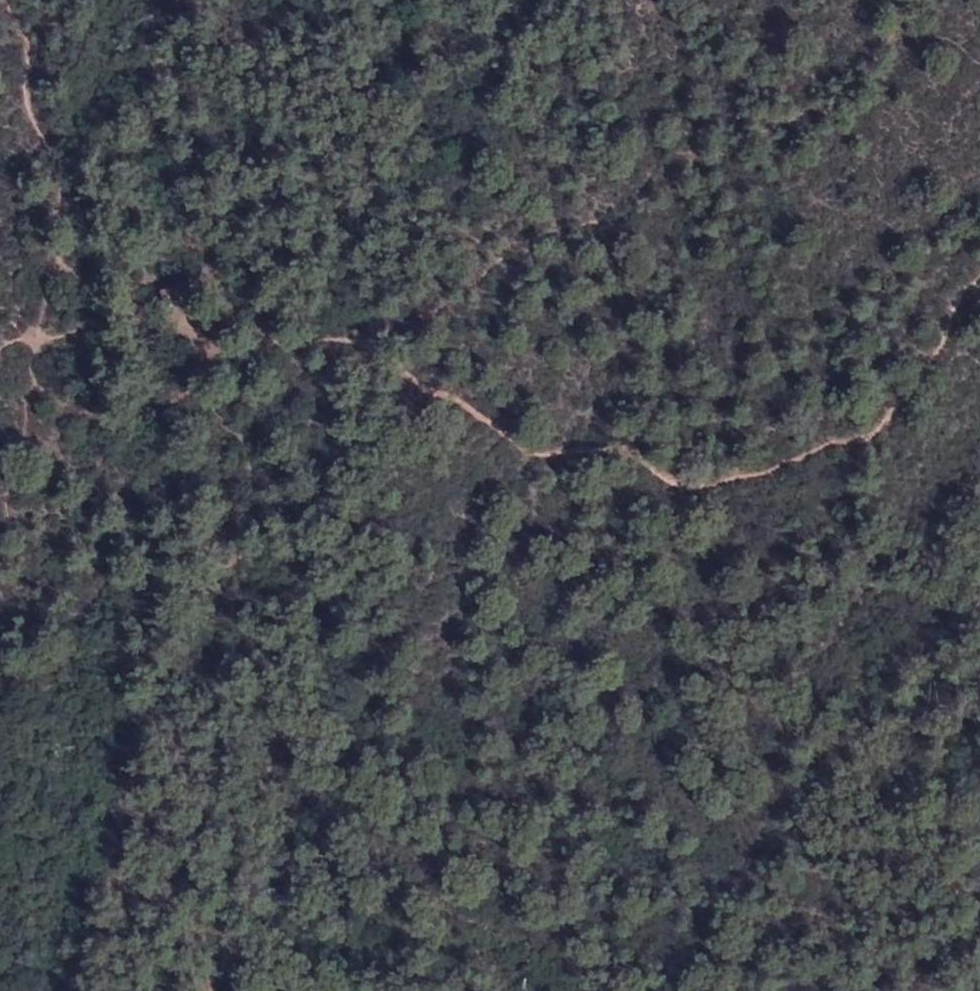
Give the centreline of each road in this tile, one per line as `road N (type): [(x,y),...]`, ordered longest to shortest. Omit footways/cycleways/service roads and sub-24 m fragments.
road 1 (track): [(374,359),(501,453),(587,438),(687,476),(885,431),(979,267)]

